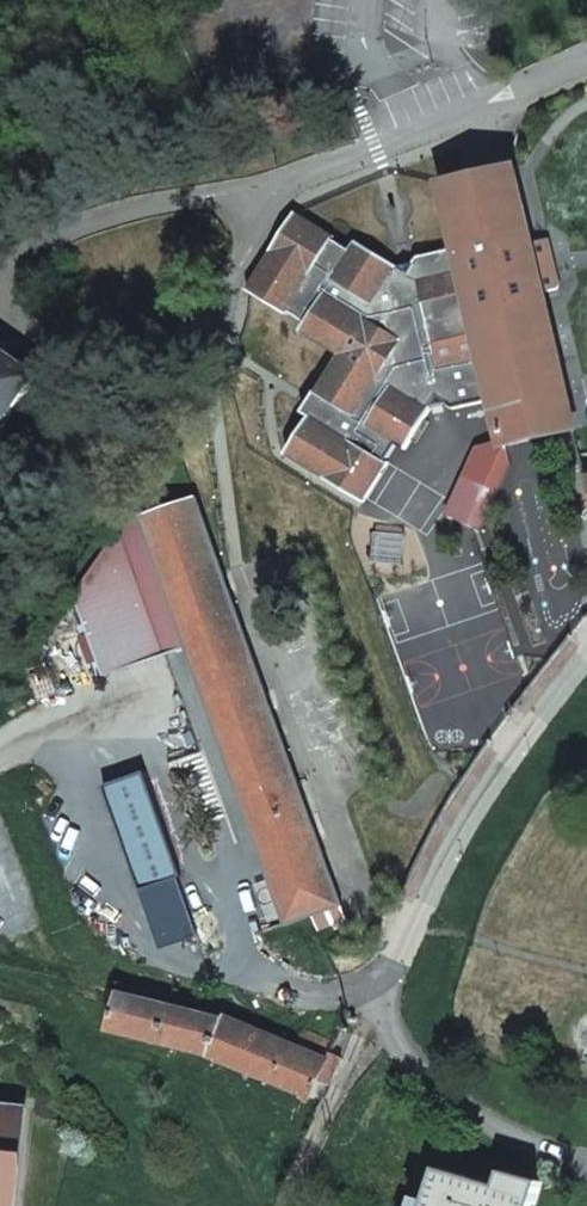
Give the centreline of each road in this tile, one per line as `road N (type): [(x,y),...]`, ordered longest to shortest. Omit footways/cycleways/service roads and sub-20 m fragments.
road 1 (residential): [(256,202),(152,202),(51,234),(9,274),(4,312),(15,344),(77,365),(136,361),(226,298),(250,238)]
road 2 (unclassified): [(586,649),(459,835),(376,1015)]
road 3 (residential): [(586,55),(256,202)]

